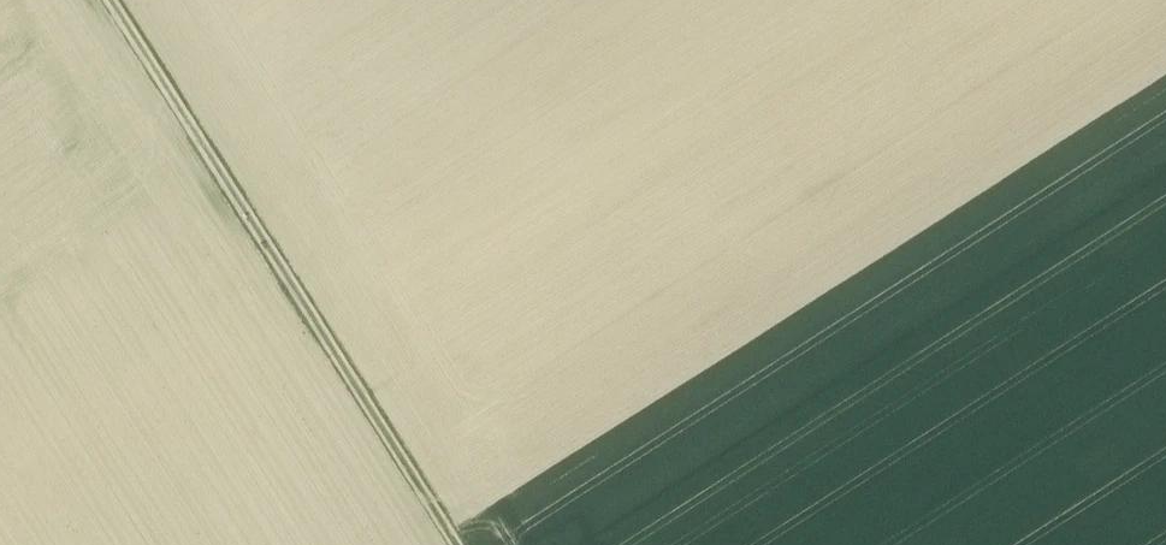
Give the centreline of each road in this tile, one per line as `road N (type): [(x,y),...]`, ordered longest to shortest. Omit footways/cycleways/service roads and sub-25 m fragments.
road 1 (track): [(460,544),(109,0)]

